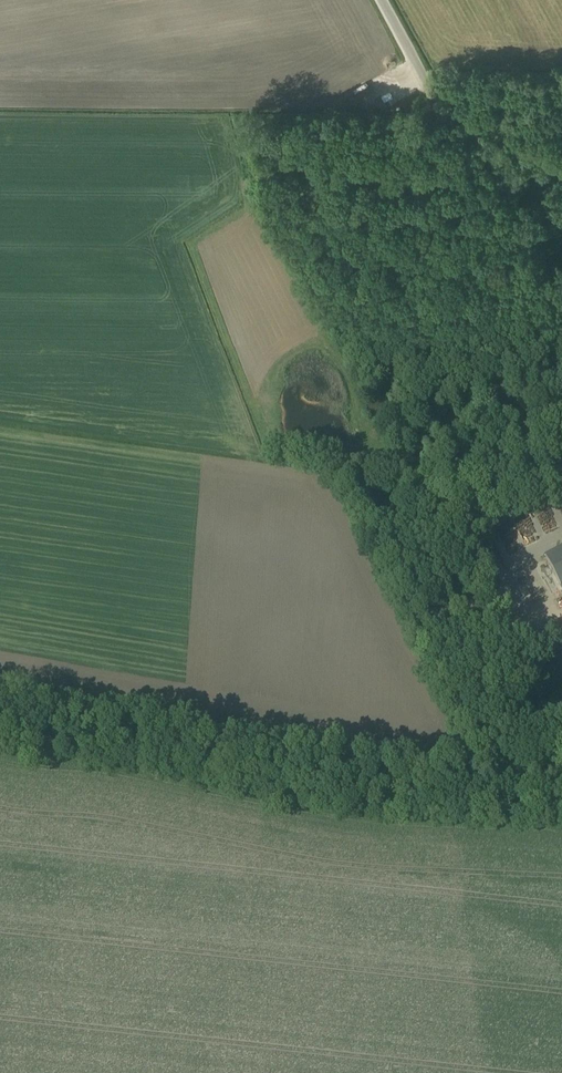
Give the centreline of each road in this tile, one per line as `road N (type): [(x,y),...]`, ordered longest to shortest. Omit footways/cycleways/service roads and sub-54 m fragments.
road 1 (track): [(561,772),(358,750),(0,690)]
road 2 (unclassified): [(561,335),(380,0)]

